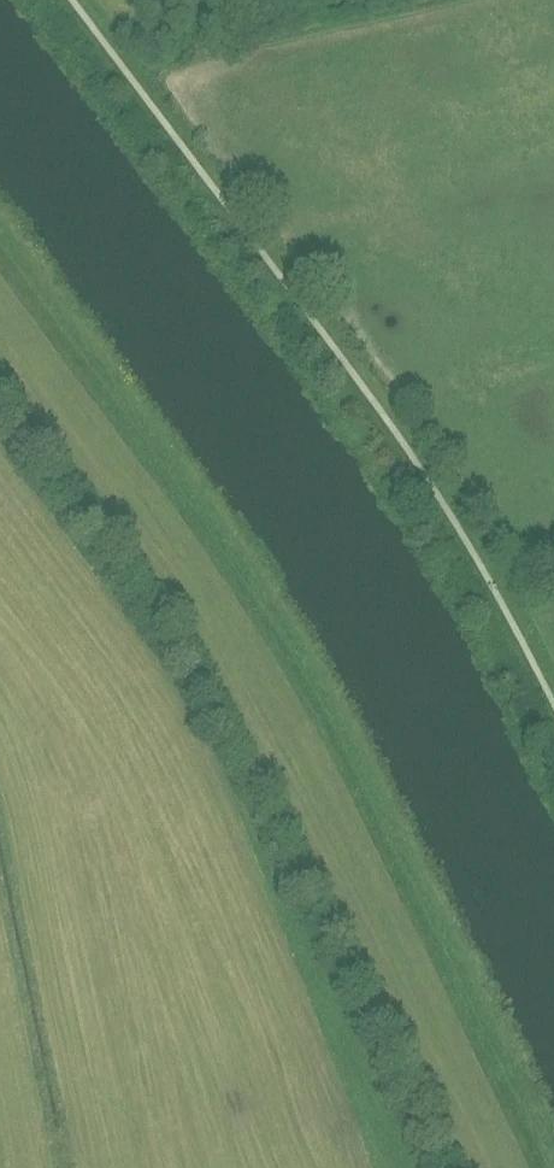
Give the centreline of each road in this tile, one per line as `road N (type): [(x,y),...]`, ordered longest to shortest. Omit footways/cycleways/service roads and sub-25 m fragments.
road 1 (track): [(0,240),(223,538),(294,647),(550,1167)]

